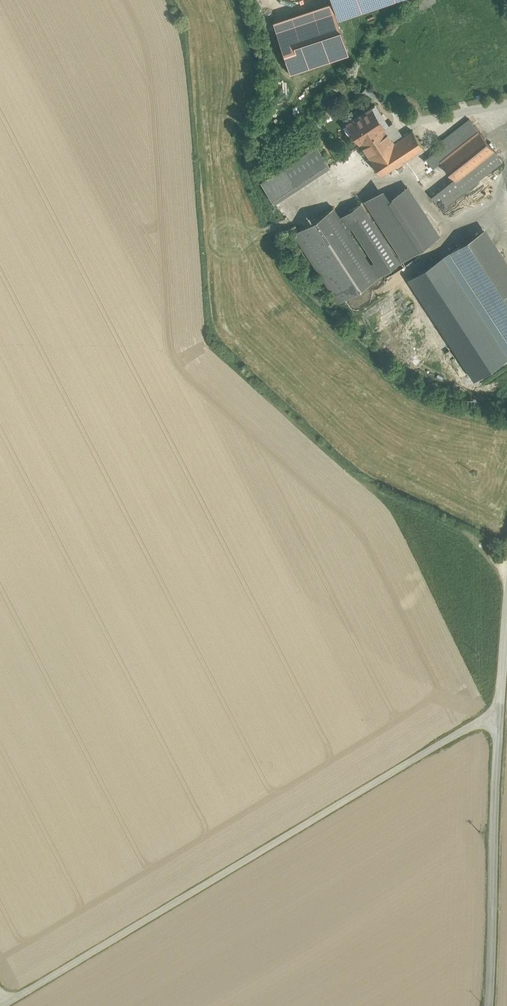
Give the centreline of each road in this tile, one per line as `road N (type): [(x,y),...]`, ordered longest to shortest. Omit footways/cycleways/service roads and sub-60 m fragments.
road 1 (track): [(498,721),(477,722),(0,1005)]
road 2 (unclassified): [(484,1005),(506,604)]

